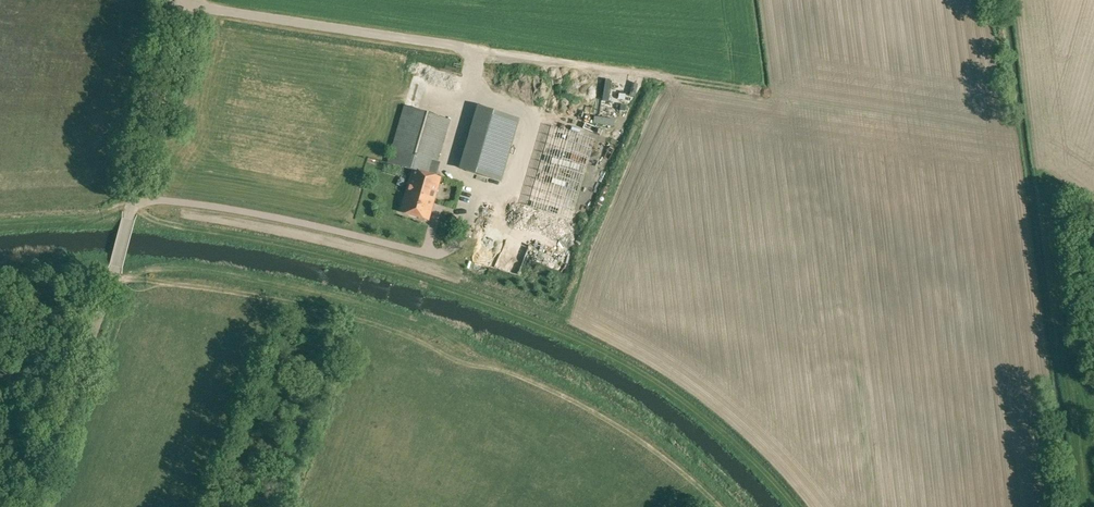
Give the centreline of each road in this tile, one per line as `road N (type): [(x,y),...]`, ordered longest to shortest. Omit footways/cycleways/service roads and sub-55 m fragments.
road 1 (track): [(131,205),(176,228),(315,252),(510,313),(674,402),(725,440),(789,506)]
road 2 (track): [(116,271),(230,287),(383,322),(530,375),(648,444),(723,506)]
road 3 (unclassified): [(30,506),(116,271),(172,0)]
road 4 (track): [(425,335),(378,305),(268,276),(160,262),(116,271)]
road 5 (track): [(0,224),(129,214)]

